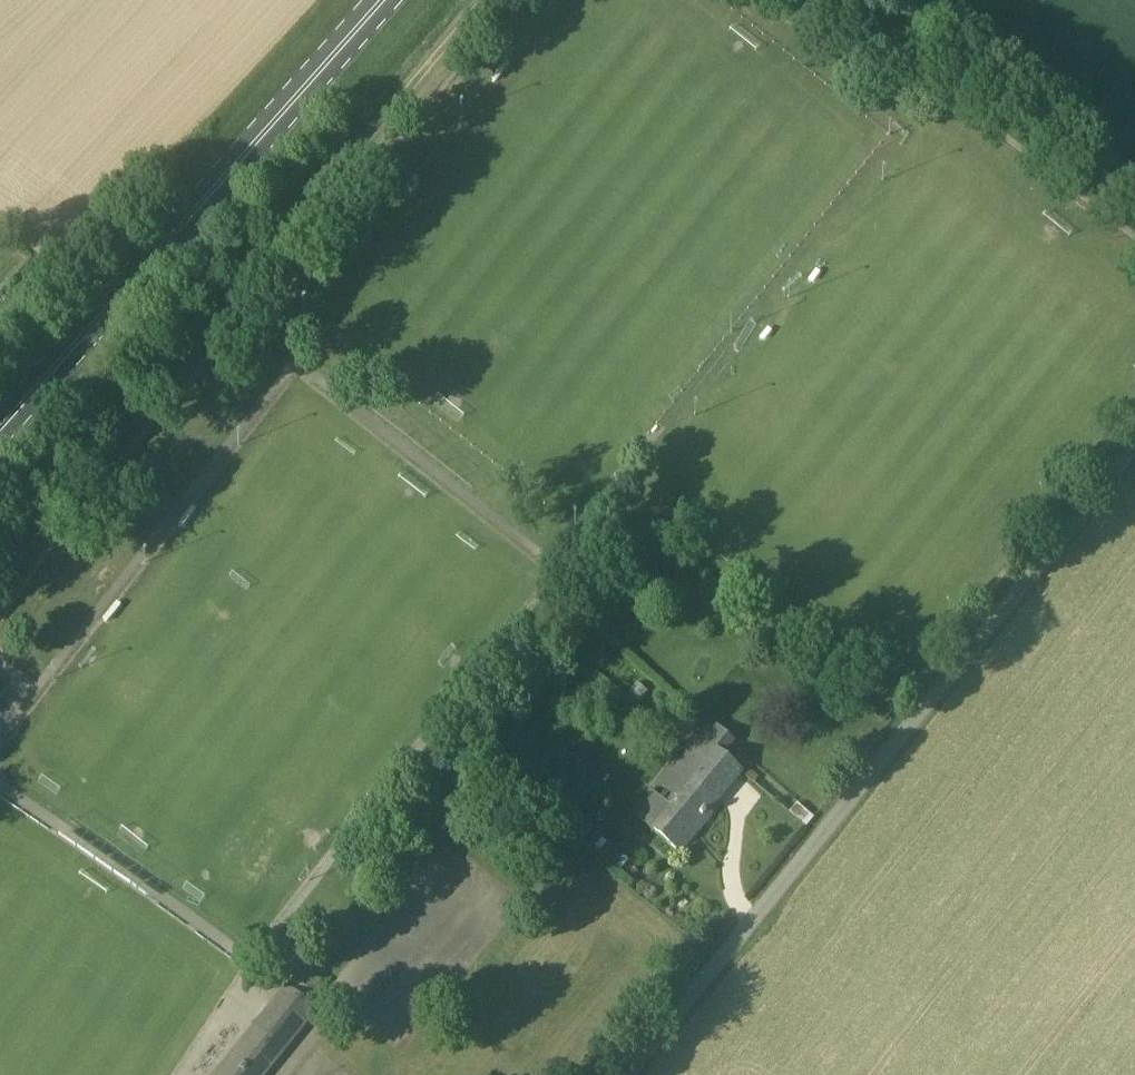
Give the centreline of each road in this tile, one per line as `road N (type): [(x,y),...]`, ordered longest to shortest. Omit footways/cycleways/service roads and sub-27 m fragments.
road 1 (residential): [(628,1074),(1134,446)]
road 2 (track): [(484,0),(0,574)]
road 3 (primary): [(0,427),(382,0)]
road 4 (track): [(1134,203),(973,82),(841,0)]

